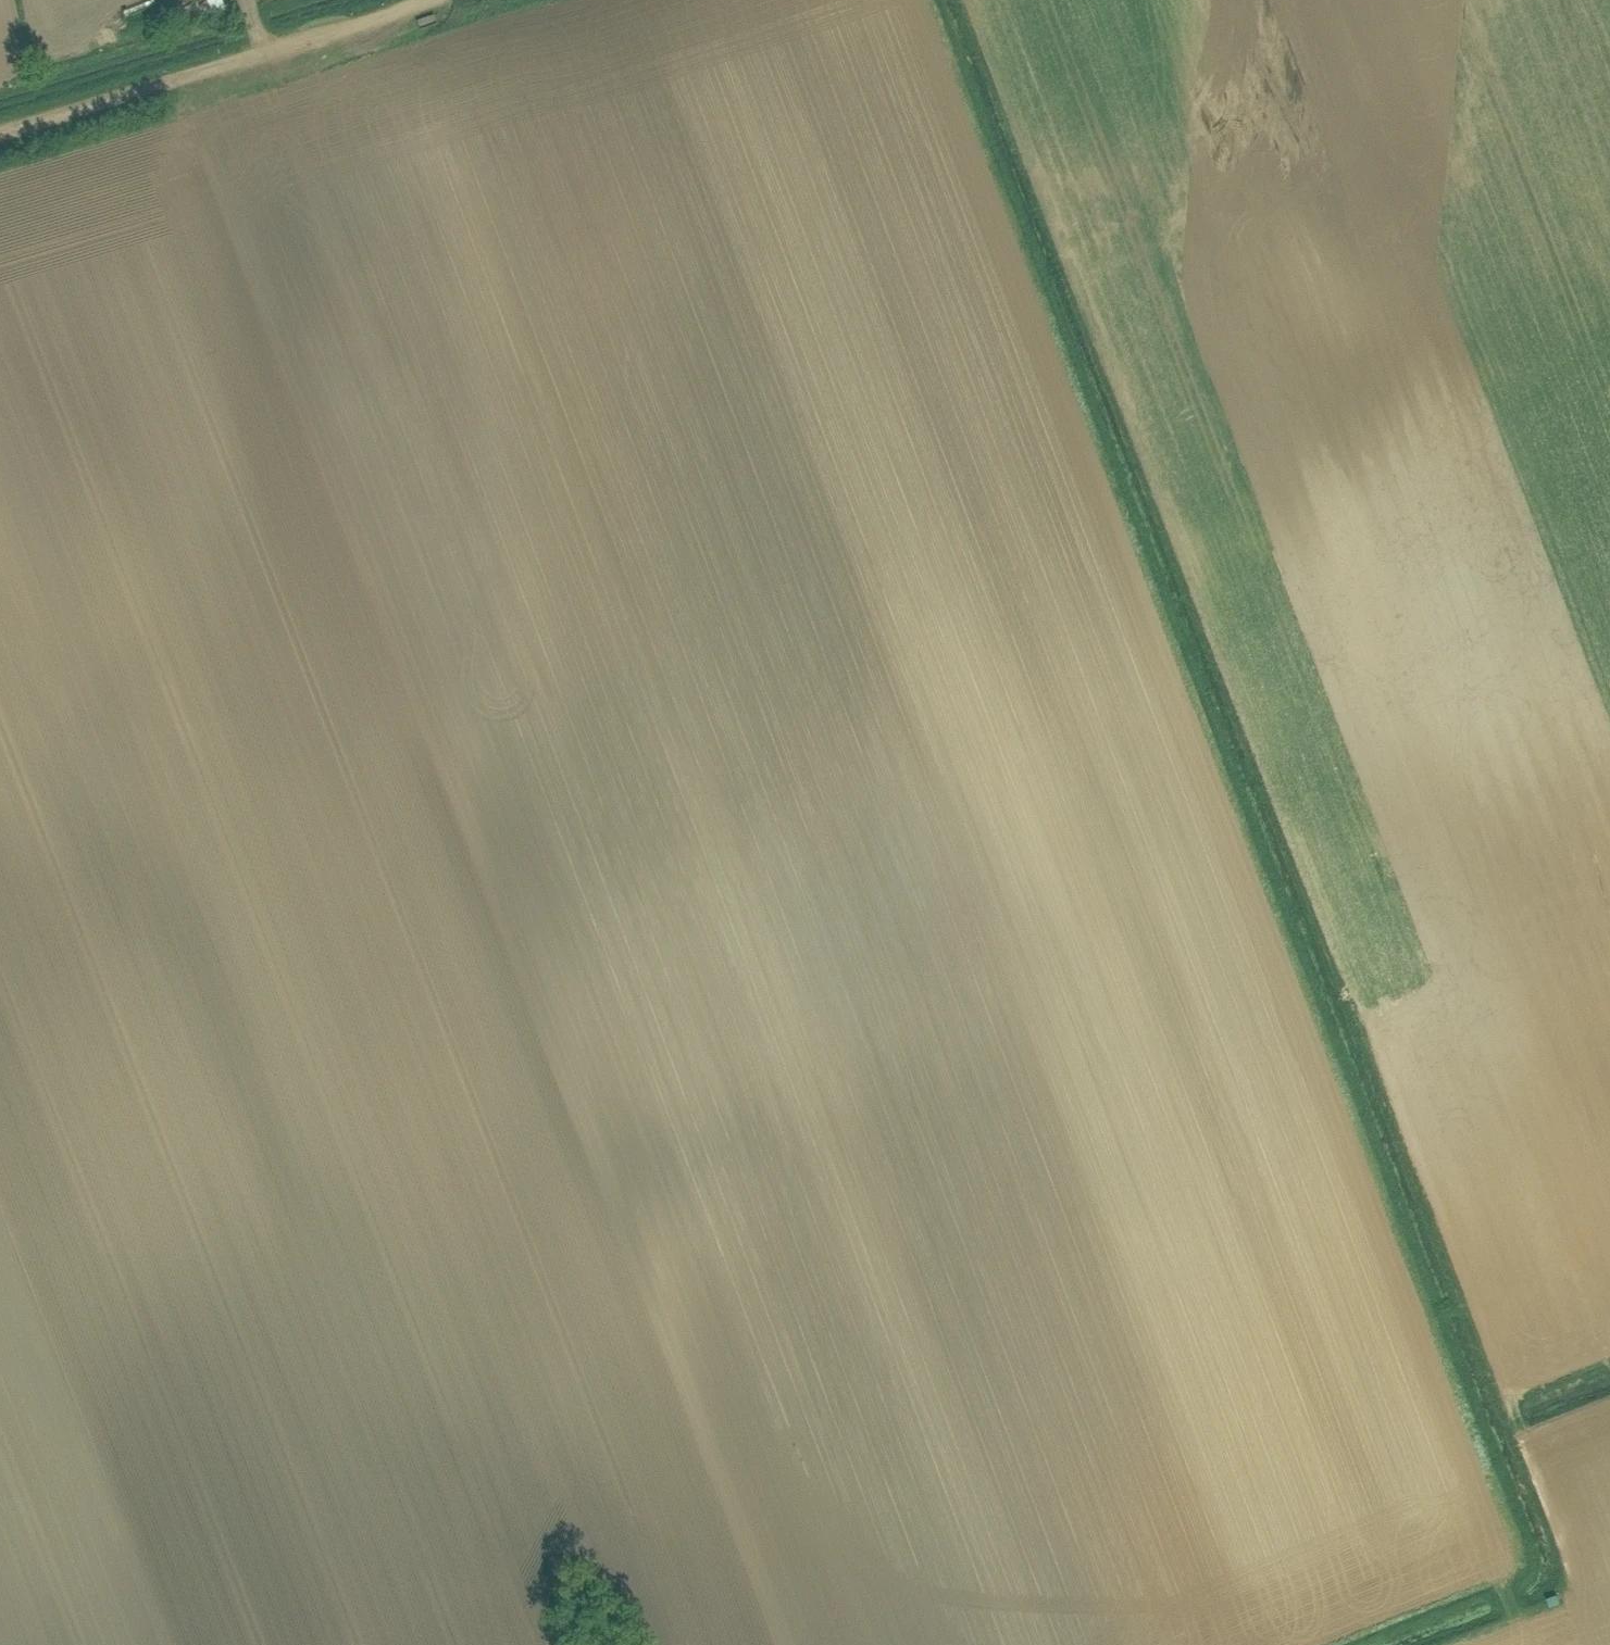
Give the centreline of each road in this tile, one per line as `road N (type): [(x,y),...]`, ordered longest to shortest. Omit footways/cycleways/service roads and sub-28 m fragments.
road 1 (unclassified): [(358,0),(0,113)]

